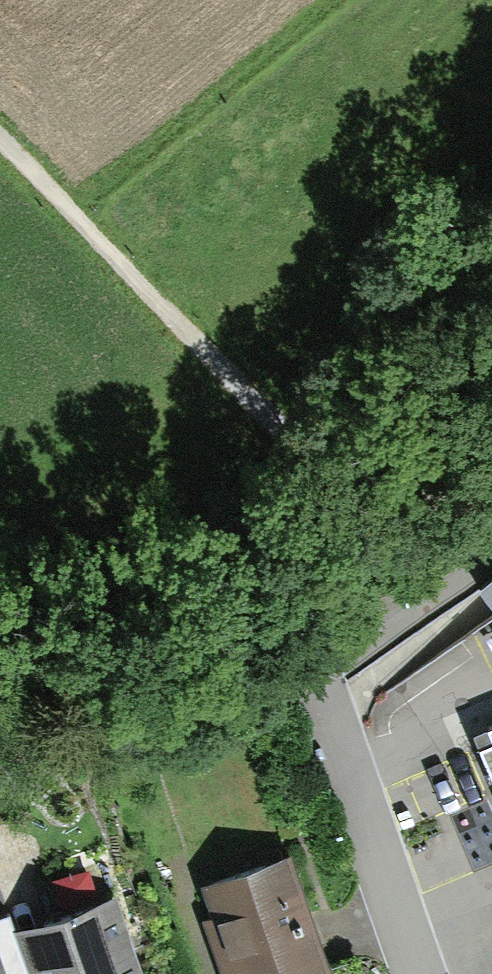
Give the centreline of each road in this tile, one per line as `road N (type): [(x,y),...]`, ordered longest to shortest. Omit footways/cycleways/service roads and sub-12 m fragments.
road 1 (track): [(0,145),(350,502)]
road 2 (track): [(379,531),(491,440)]

